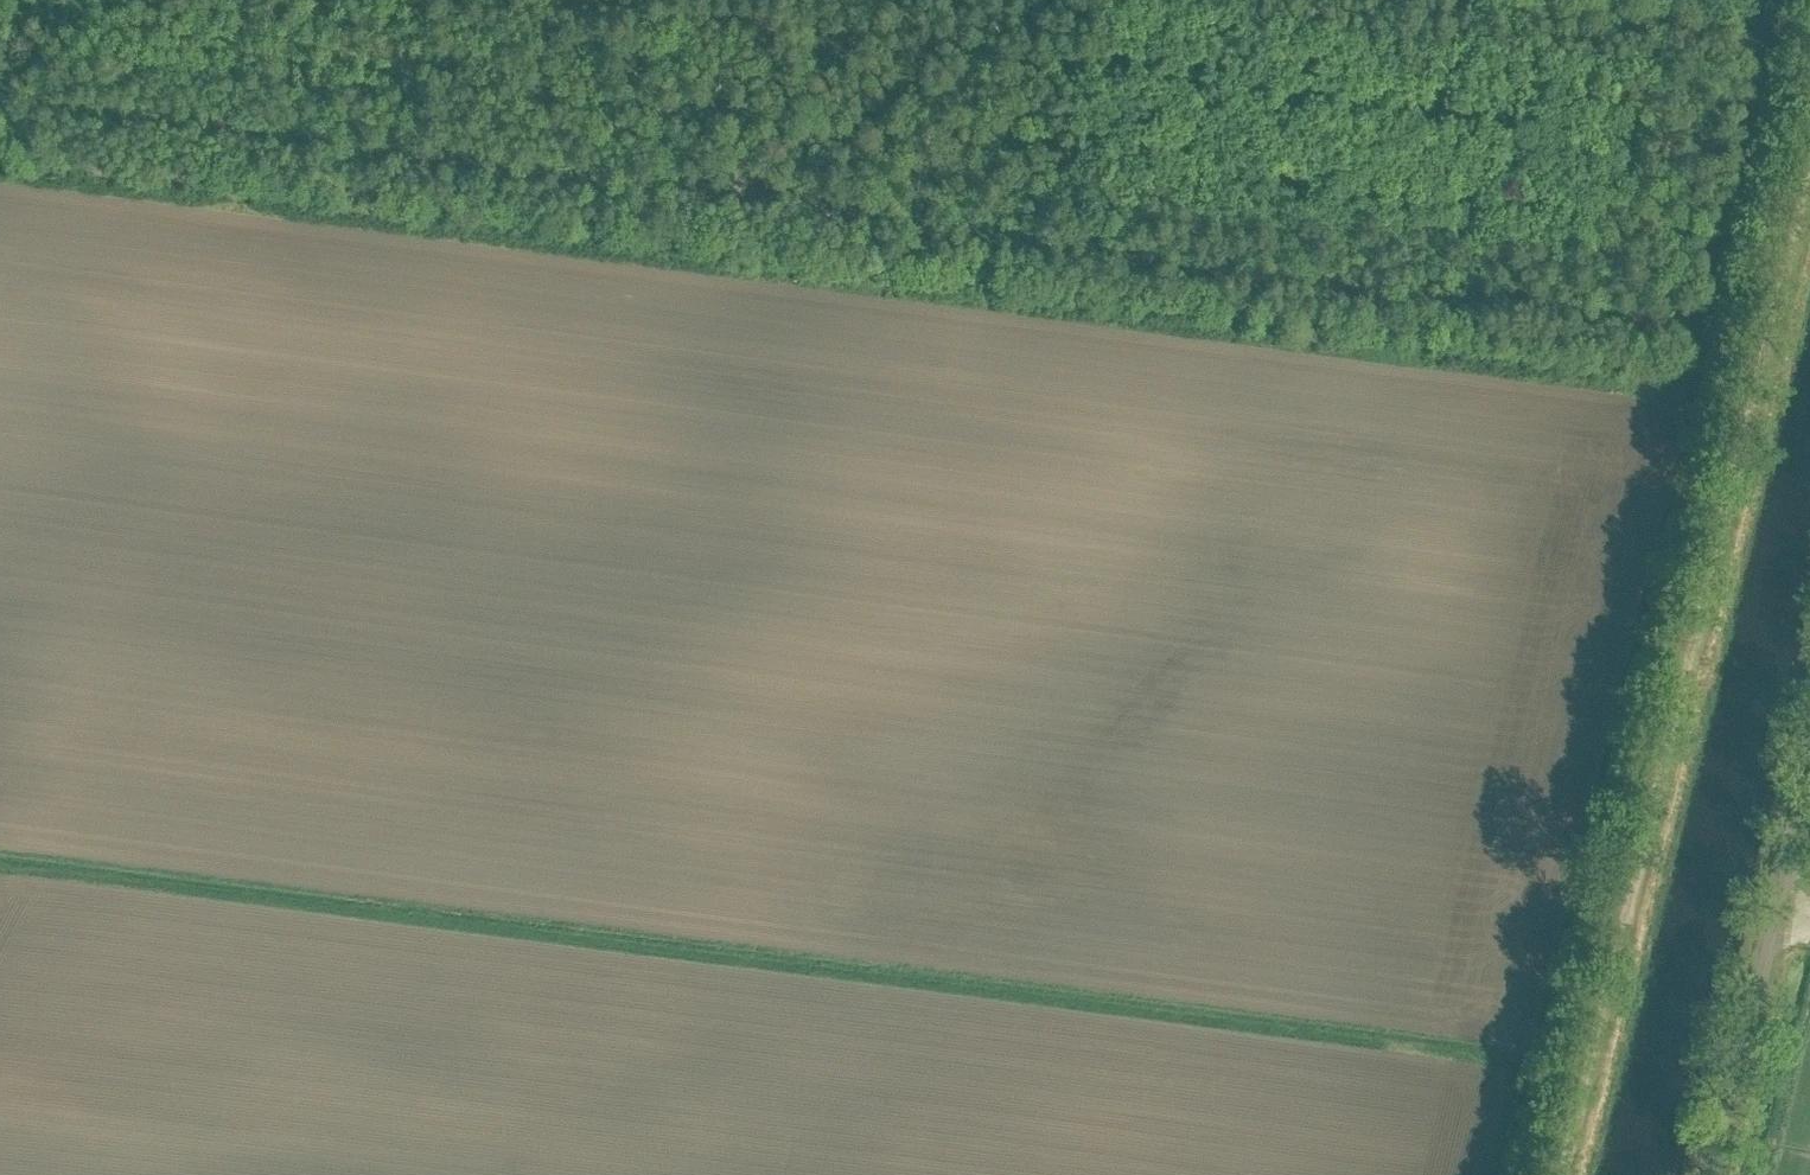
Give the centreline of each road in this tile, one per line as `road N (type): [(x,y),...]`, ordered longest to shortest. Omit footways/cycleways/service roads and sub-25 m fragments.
road 1 (track): [(1575,1174),(1809,182)]
road 2 (unclassified): [(1712,1174),(1809,777)]
road 3 (track): [(1809,47),(1463,0)]

